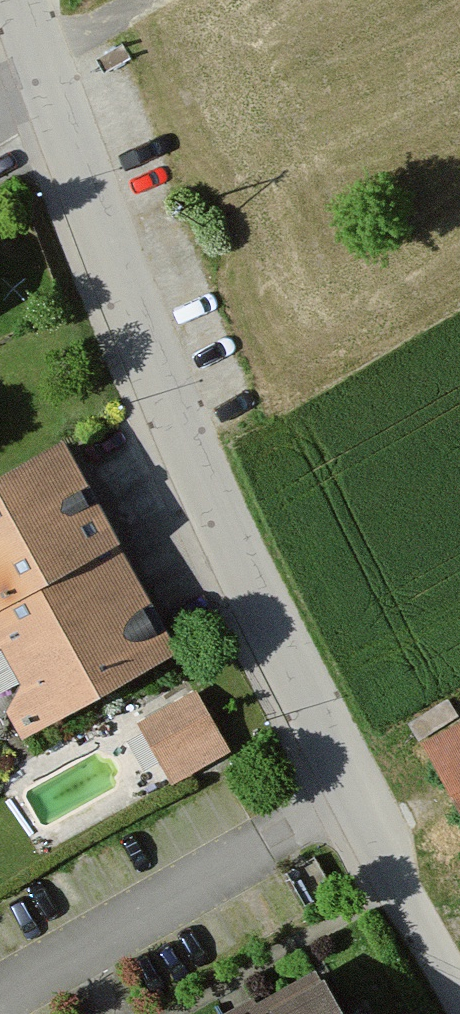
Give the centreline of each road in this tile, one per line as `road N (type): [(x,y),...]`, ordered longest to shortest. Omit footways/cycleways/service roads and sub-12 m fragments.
road 1 (residential): [(328,802),(44,116)]
road 2 (residential): [(328,802),(0,997)]
road 3 (residential): [(455,1013),(328,802)]
road 4 (residential): [(44,116),(9,0)]

